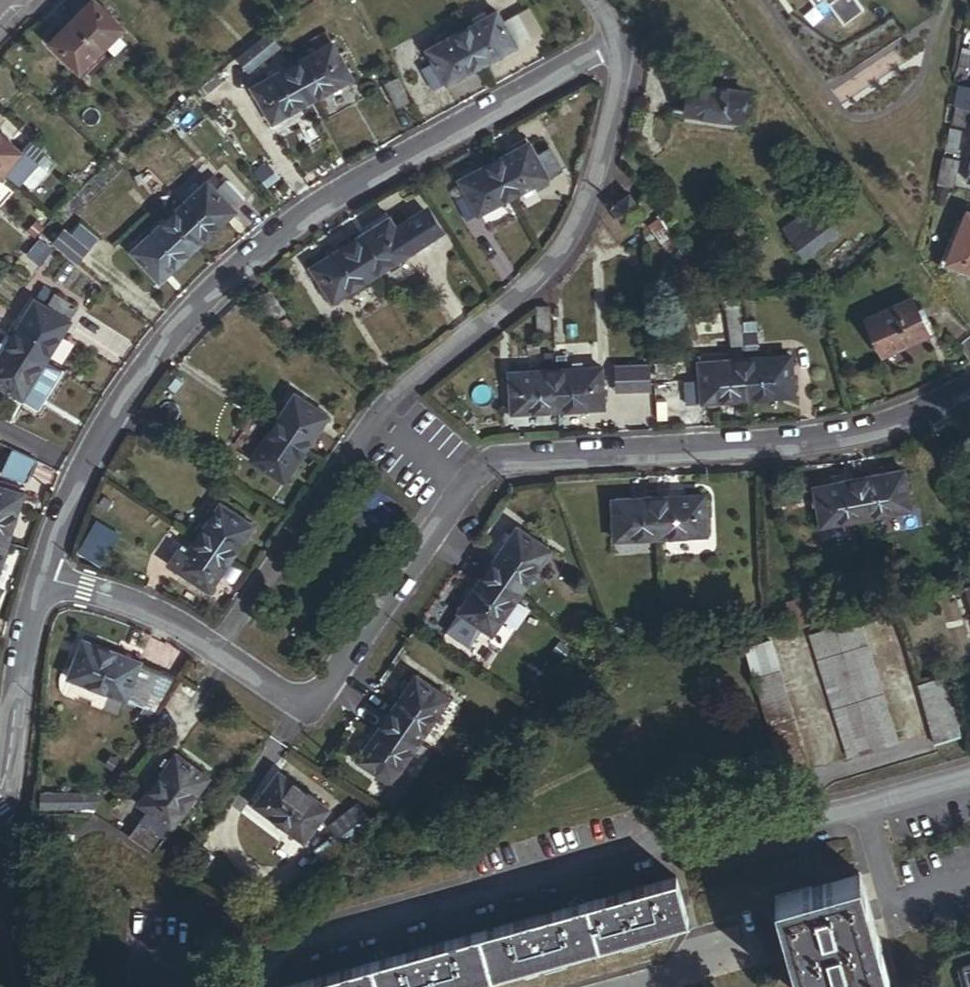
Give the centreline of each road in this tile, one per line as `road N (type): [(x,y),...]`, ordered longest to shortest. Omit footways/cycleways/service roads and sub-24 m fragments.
road 1 (residential): [(219,654),(308,714),(473,479),(497,465),(854,431),(969,388)]
road 2 (residential): [(39,580),(88,458),(120,403),(205,297),(331,198),(616,40)]
road 3 (residential): [(616,40),(621,68),(606,149),(571,236),(542,279),(389,400),(219,654)]
road 4 (residential): [(969,779),(259,974),(255,986)]
road 5 (residential): [(0,800),(39,580)]
road 6 (residential): [(39,580),(149,616),(219,654)]

